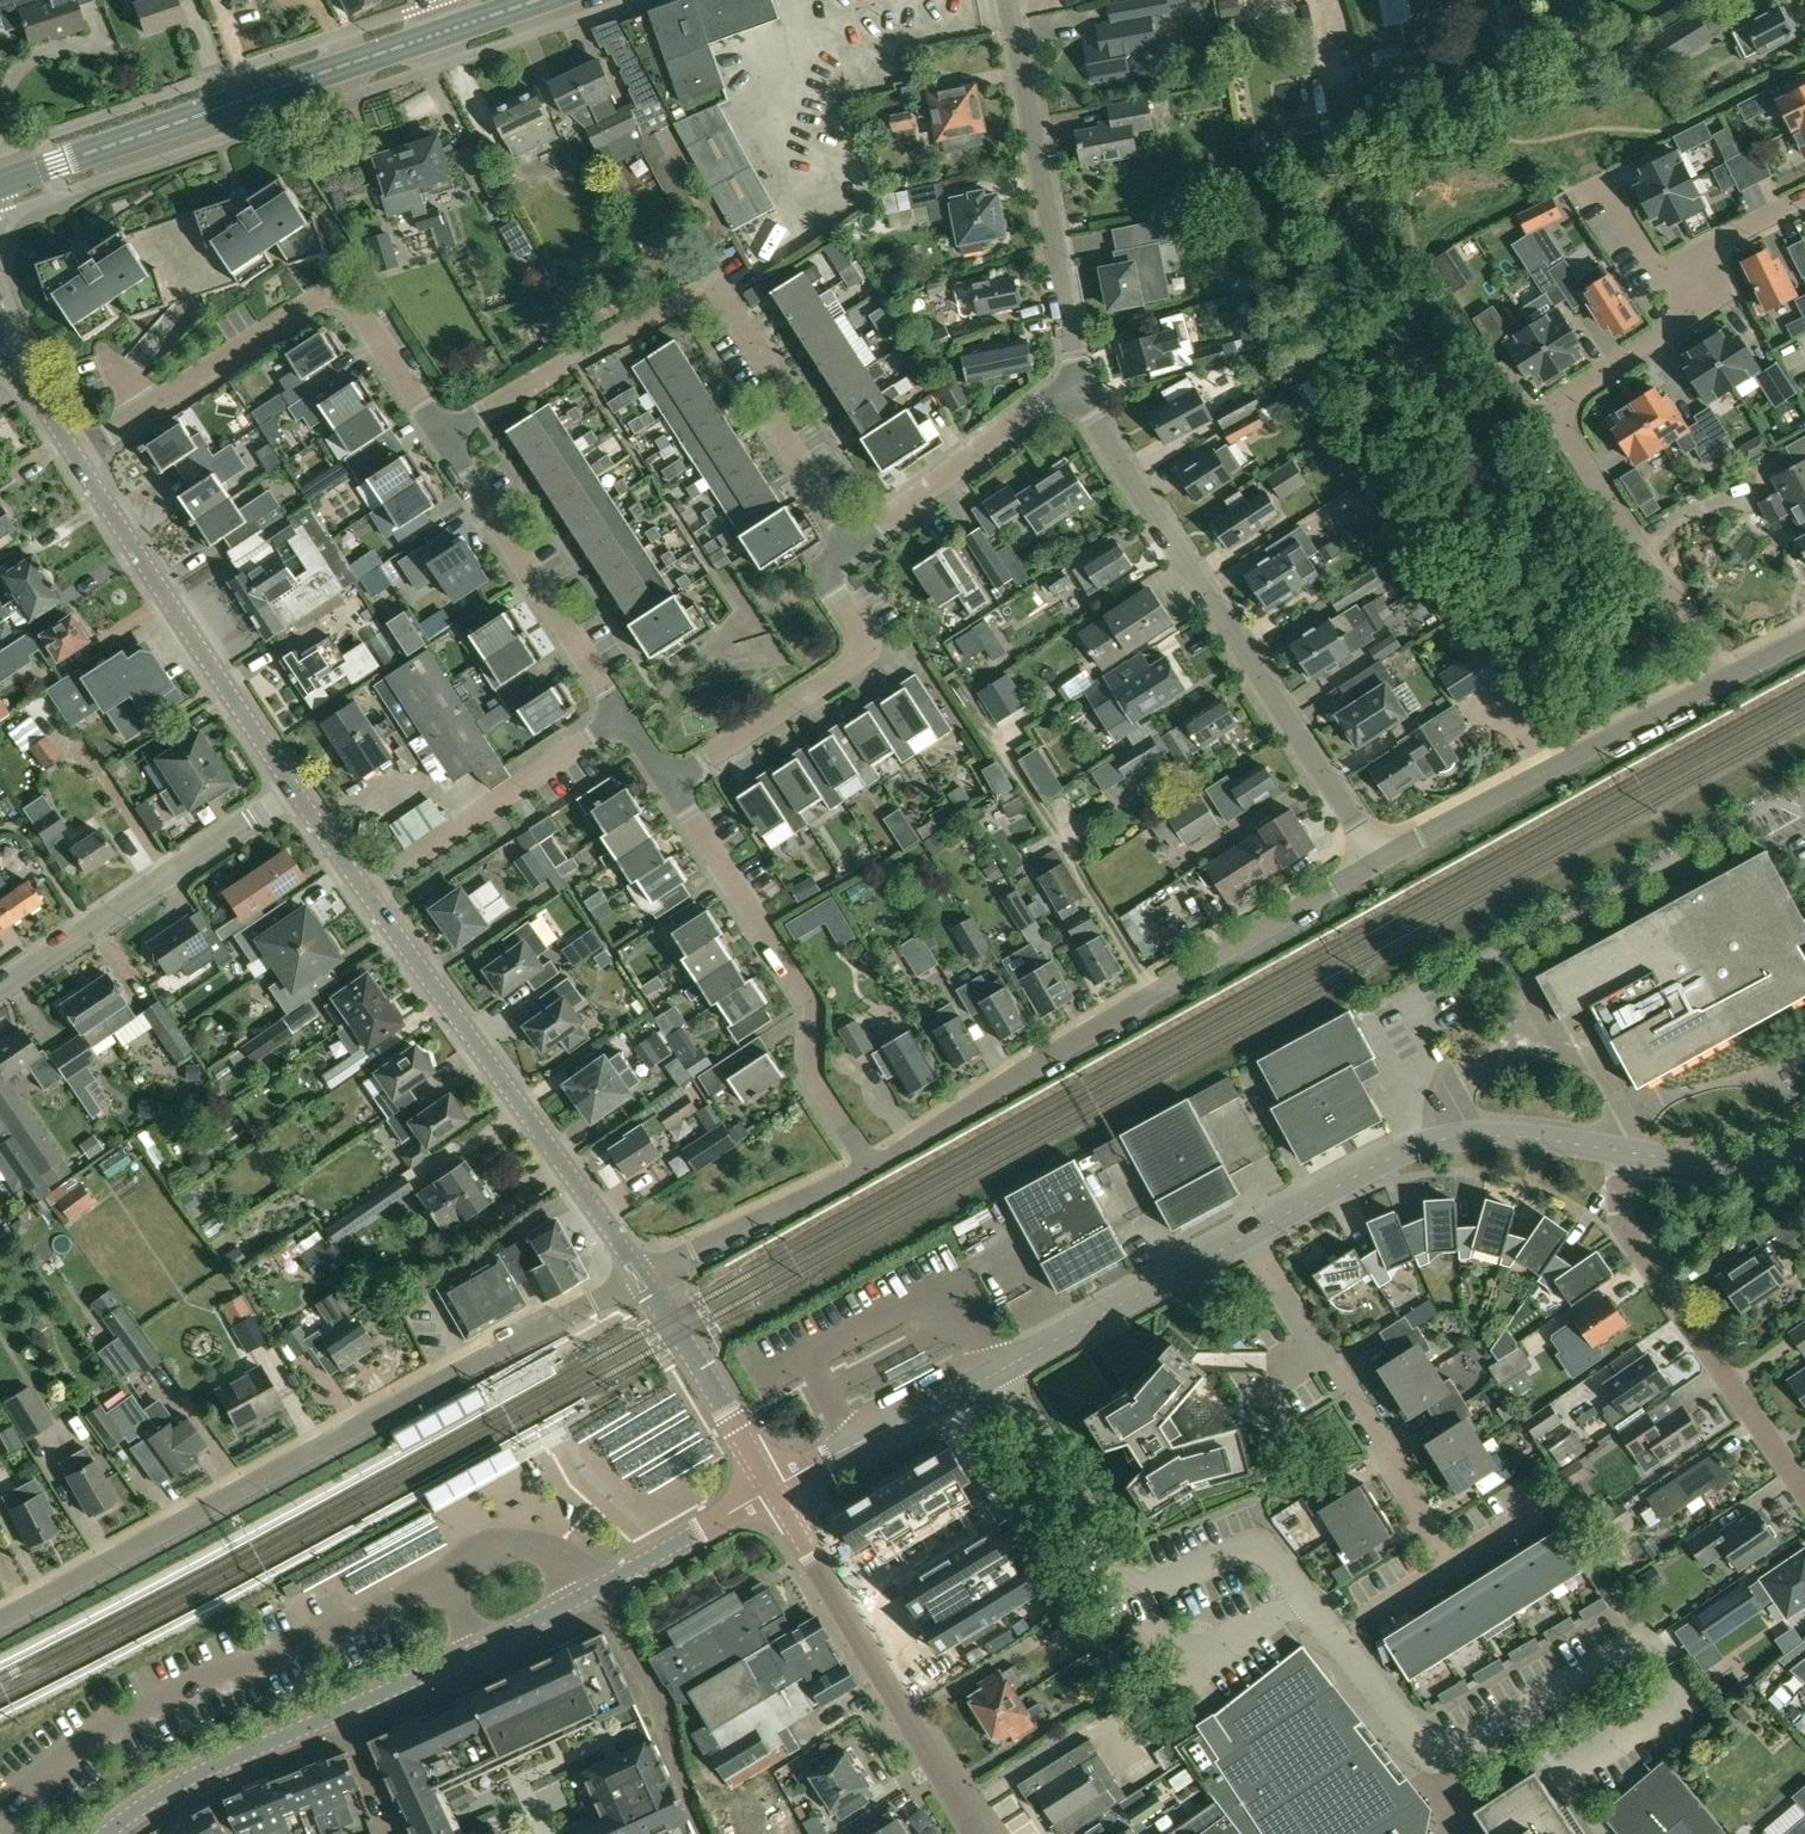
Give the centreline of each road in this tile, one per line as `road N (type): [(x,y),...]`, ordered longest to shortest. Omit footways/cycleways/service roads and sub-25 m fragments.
road 1 (residential): [(0,1619),(641,1276)]
road 2 (residential): [(854,544),(780,428),(775,378),(730,306),(715,297),(689,298),(443,437)]
road 3 (residential): [(870,1168),(1381,862)]
road 4 (residential): [(1381,862),(1133,482),(1081,386)]
road 5 (residential): [(1697,283),(1684,320),(1578,388),(1566,426),(1722,681)]
road 6 (residential): [(1337,1637),(1260,1550),(1239,1549),(1154,1585),(1123,1578),(997,1372)]
road 7 (residential): [(443,437),(359,308),(329,295),(76,457)]
road 8 (unclassified): [(641,1276),(365,891)]
road 9 (primary): [(0,183),(444,33)]
road 10 (residential): [(870,1168),(816,1078),(810,997),(671,785)]
road 11 (tertiary): [(1625,1152),(1512,1136),(1445,1139),(1399,1154),(1248,1235)]
road 12 (residential): [(974,1833),(773,1488)]
road 13 (unclassified): [(295,790),(76,457)]
road 14 (residential): [(1081,386),(1009,0)]
road 15 (residential): [(1804,1489),(1627,1229),(1625,1152)]
road 16 (residential): [(1455,1563),(1248,1235)]
road 17 (residential): [(1381,862),(1722,681)]
road 18 (residential): [(671,785),(857,659),(860,634),(828,577),(833,560),(854,544)]
road 19 (residential): [(295,790),(0,988)]
road 20 (residential): [(624,716),(443,437)]
road 21 (residential): [(365,891),(624,716)]
road 22 (tertiary): [(1248,1235),(997,1372)]
road 23 (tertiary): [(341,1712),(596,1589)]
road 24 (residential): [(854,544),(1044,402),(1081,386)]
road 25 (residential): [(704,1833),(659,1702),(596,1589)]
road 26 (tertiary): [(106,1833),(183,1781),(341,1712)]
road 27 (residential): [(641,1276),(870,1168)]
road 28 (tertiary): [(997,1372),(773,1488)]
road 29 (unclassified): [(773,1488),(641,1276)]
road 30 (tertiary): [(596,1589),(773,1488)]
road 31 (tertiary): [(1804,1148),(1740,1166),(1625,1152)]
road 32 (residential): [(1697,283),(1656,264),(1598,176)]
road 33 (residential): [(1432,1753),(1337,1637)]
road 34 (unclassified): [(76,457),(0,331)]
road 35 (residential): [(1804,197),(1710,245),(1697,283)]
road 36 (residential): [(1337,1637),(1455,1563)]
road 37 (residential): [(341,1712),(392,1833)]
road 38 (unclassified): [(365,891),(295,790)]

